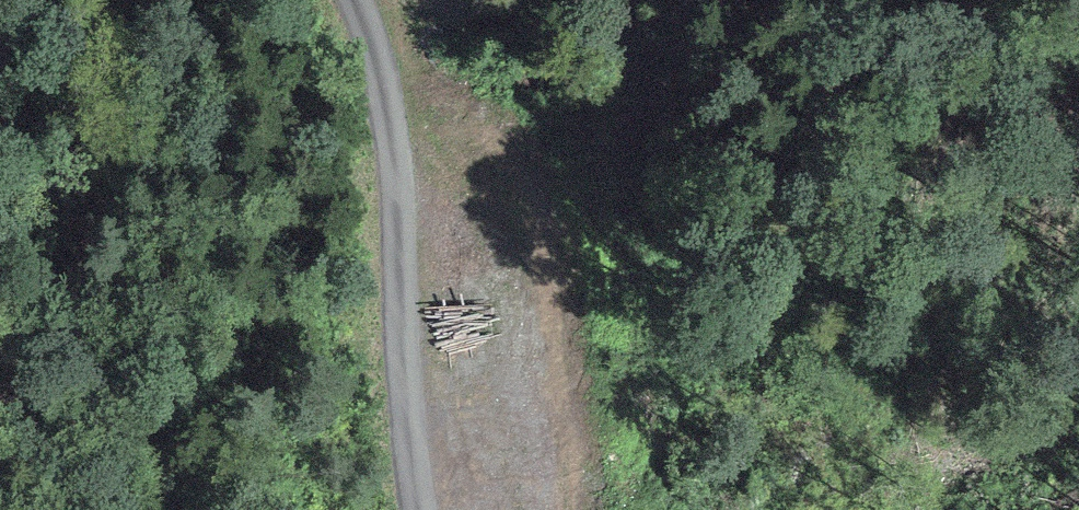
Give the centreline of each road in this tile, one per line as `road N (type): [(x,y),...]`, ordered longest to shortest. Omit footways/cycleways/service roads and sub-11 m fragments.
road 1 (motorway): [(373,0),(706,509)]
road 2 (track): [(418,509),(402,243),(375,40),(354,0)]

